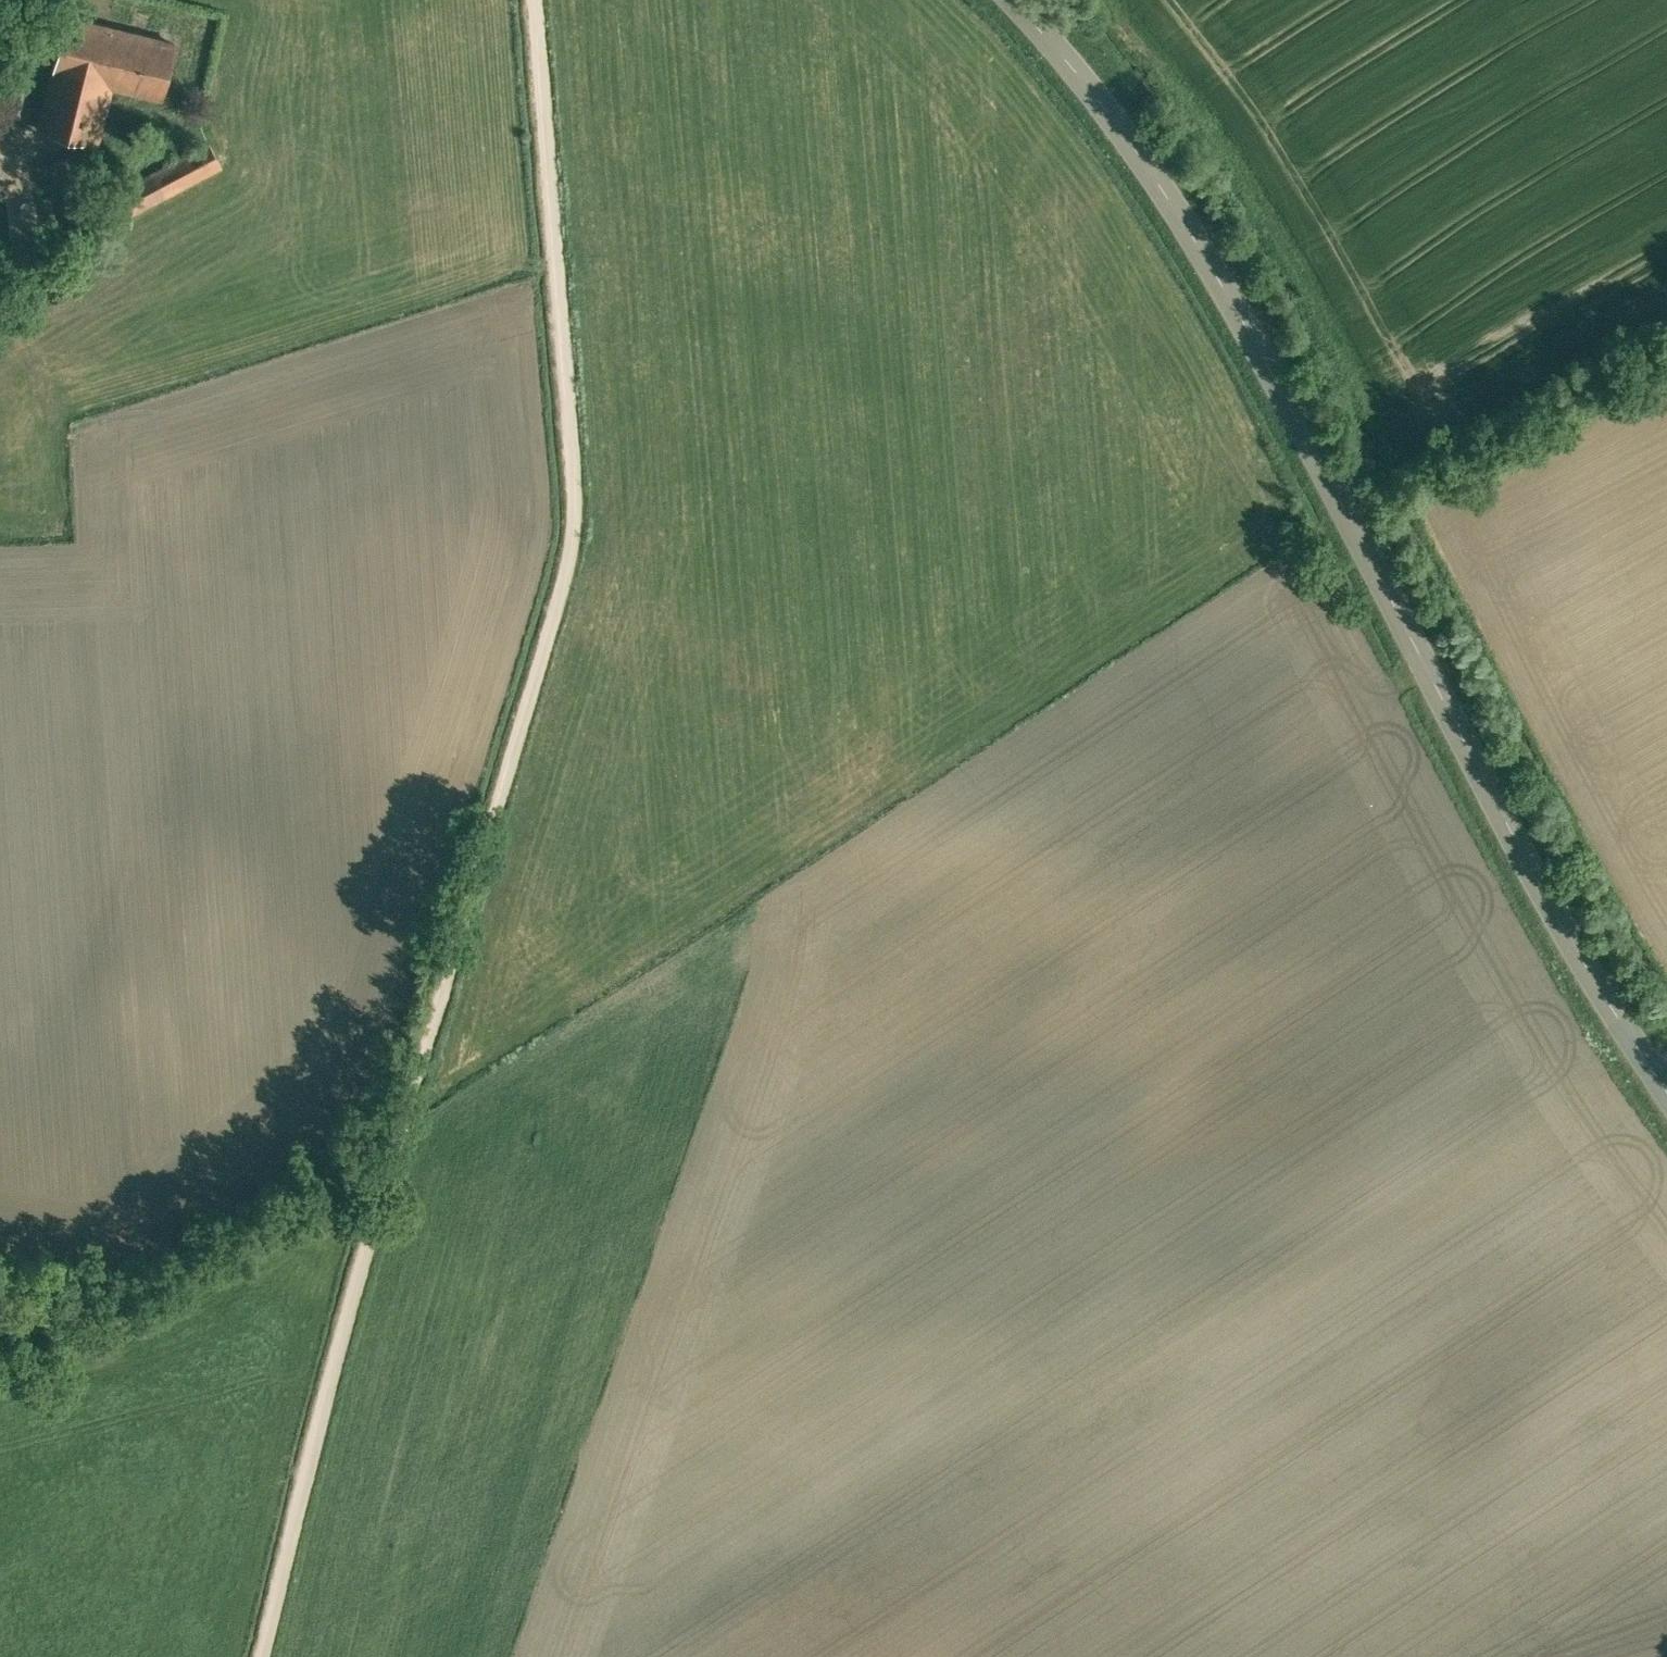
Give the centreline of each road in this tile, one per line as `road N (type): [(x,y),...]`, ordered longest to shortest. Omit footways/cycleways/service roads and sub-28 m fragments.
road 1 (track): [(270,1656),(570,528),(527,0)]
road 2 (tertiary): [(1666,1087),(1585,962),(1197,243),(1104,105),(1016,0)]

